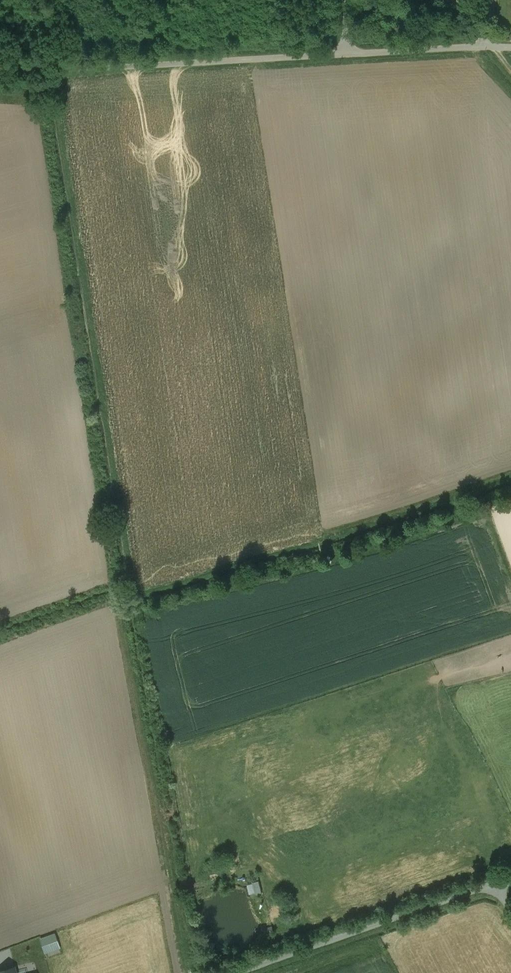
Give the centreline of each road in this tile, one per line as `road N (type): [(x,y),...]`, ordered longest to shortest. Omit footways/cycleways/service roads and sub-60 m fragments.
road 1 (unclassified): [(0,71),(346,54)]
road 2 (unclassified): [(229,972),(495,881)]
road 3 (unclassified): [(346,54),(510,47)]

